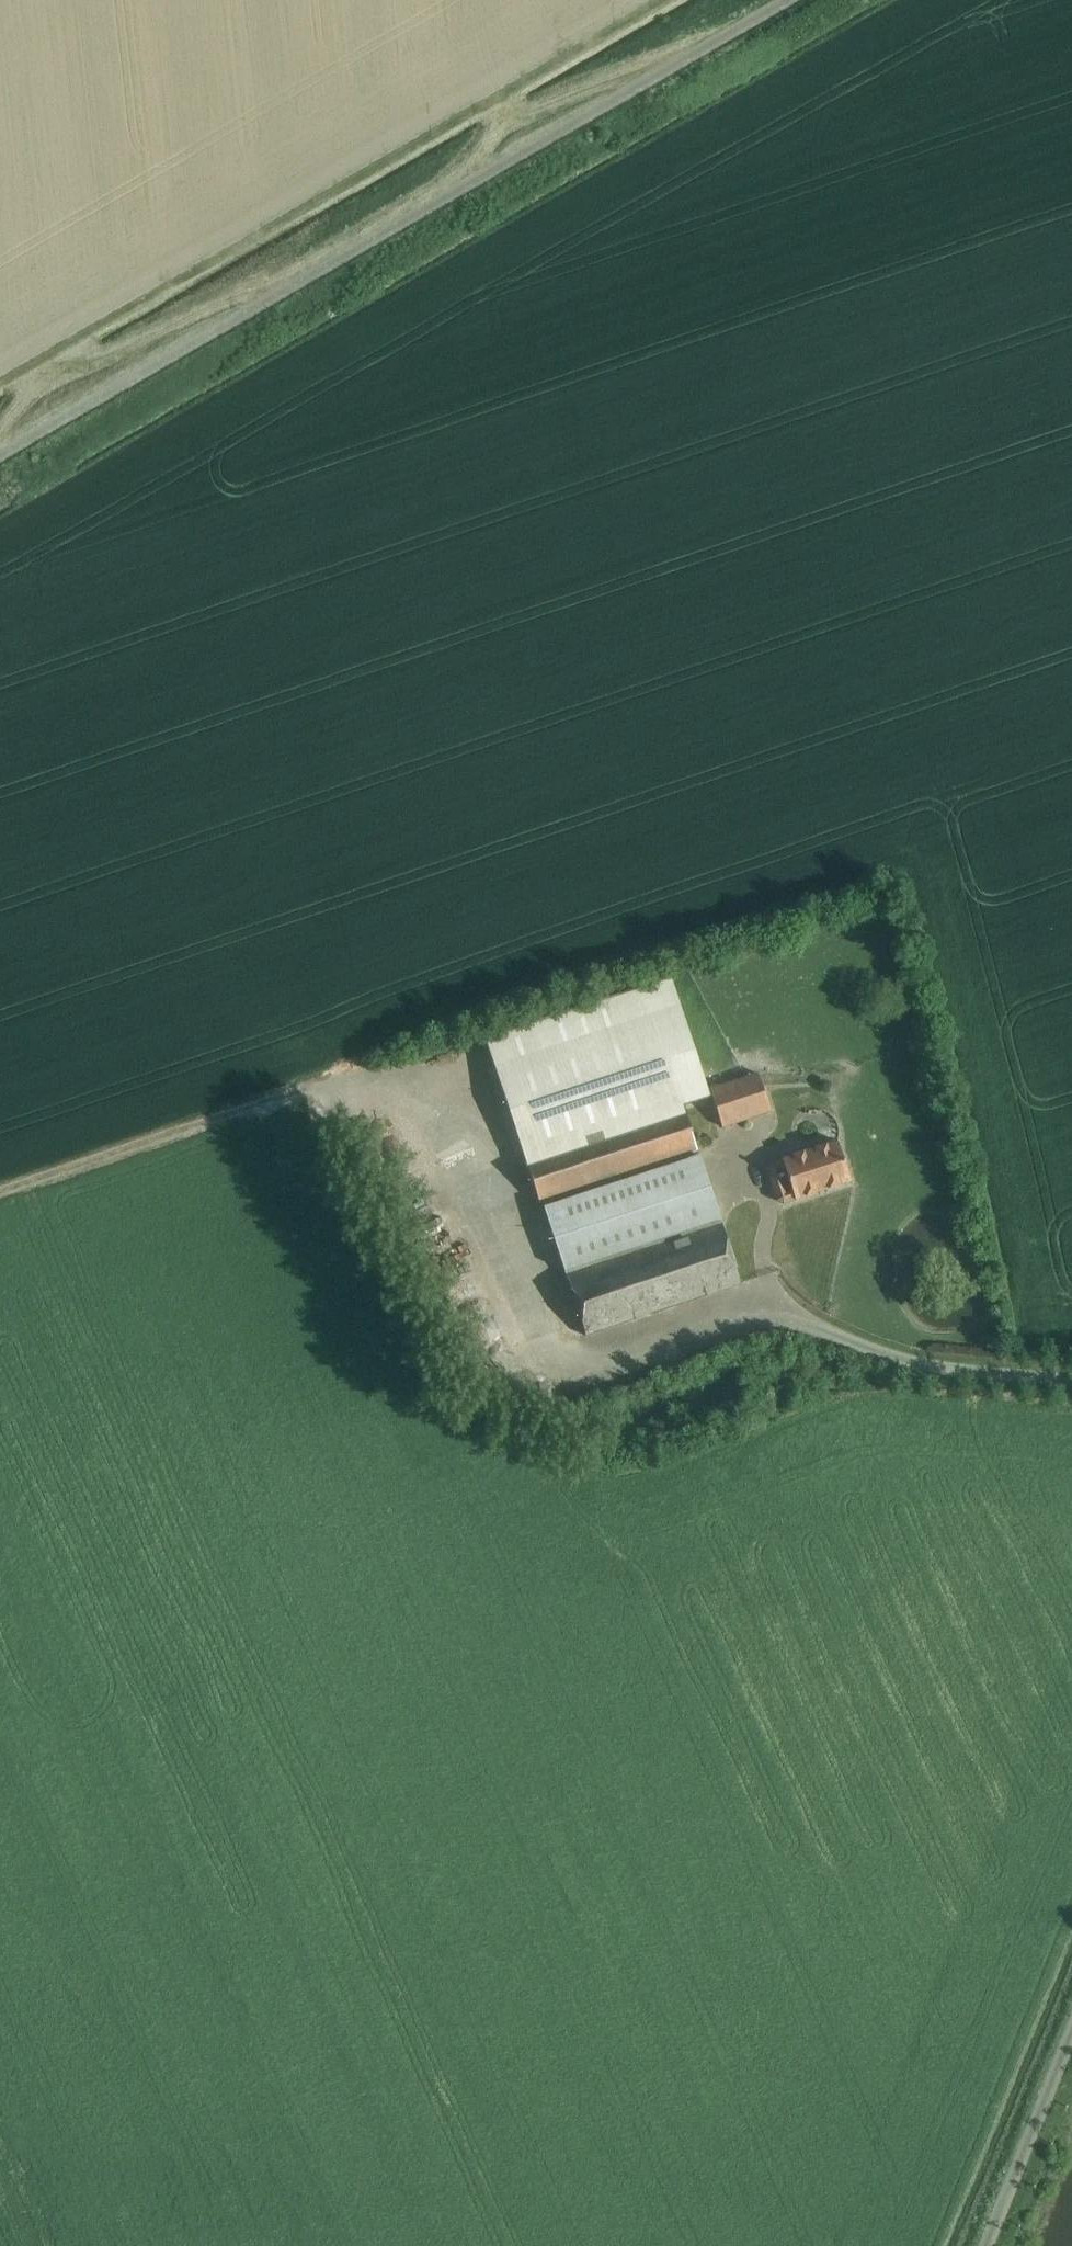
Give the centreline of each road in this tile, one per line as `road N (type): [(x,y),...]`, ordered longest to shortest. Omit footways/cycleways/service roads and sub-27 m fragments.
road 1 (unclassified): [(0,453),(772,0)]
road 2 (unclassified): [(991,2245),(1071,2042)]

